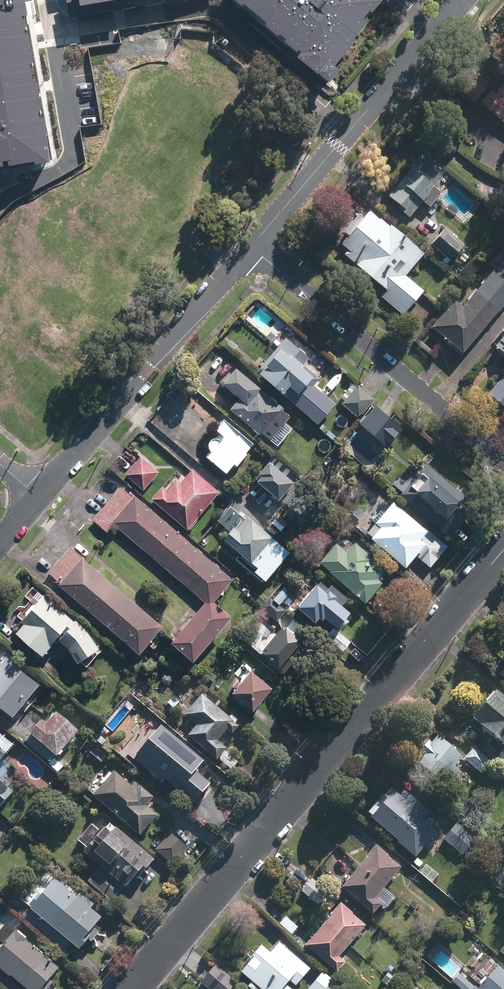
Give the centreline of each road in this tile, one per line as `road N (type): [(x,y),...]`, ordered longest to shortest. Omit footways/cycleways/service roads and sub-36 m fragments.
road 1 (residential): [(132,988),(503,549)]
road 2 (residential): [(503,460),(251,247)]
road 3 (tertiary): [(37,497),(251,247)]
road 4 (tertiary): [(251,247),(410,64)]
road 5 (residential): [(503,139),(410,64)]

